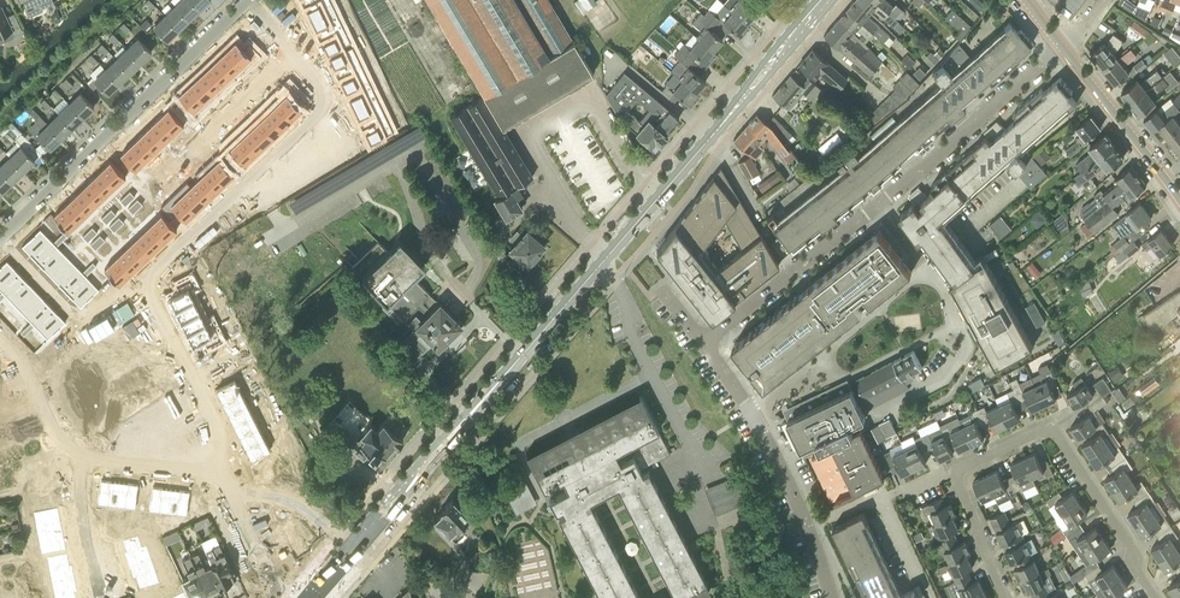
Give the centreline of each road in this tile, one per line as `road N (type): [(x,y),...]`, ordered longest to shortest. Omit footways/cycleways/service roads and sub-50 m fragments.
road 1 (secondary): [(311,597),(827,0)]
road 2 (residential): [(1062,46),(704,344)]
road 3 (residential): [(143,290),(313,112),(317,84),(309,70),(245,3)]
road 4 (residential): [(0,240),(245,3)]
road 5 (residential): [(704,344),(750,409),(808,527)]
road 6 (residential): [(1155,597),(1136,553),(1050,427)]
road 7 (residential): [(215,471),(218,435),(143,290)]
road 8 (tertiary): [(1179,201),(1062,46)]
road 9 (residential): [(0,243),(76,316),(143,290)]
road 10 (residential): [(808,527),(953,473)]
road 11 (residential): [(0,337),(31,376),(55,434),(86,452)]
road 12 (residential): [(215,471),(286,597)]
road 13 (residential): [(1006,597),(953,473)]
road 14 (residential): [(86,452),(215,471)]

